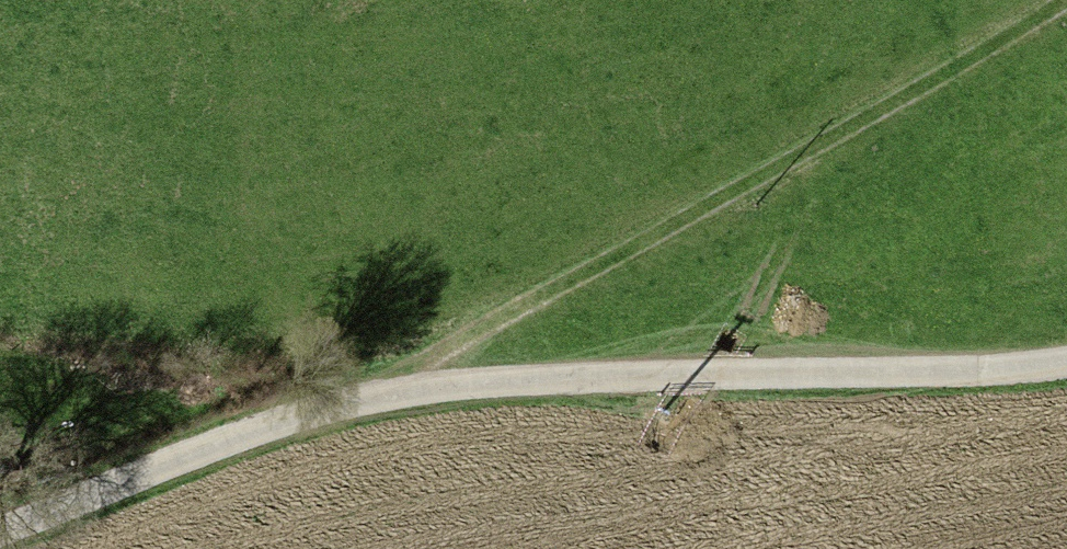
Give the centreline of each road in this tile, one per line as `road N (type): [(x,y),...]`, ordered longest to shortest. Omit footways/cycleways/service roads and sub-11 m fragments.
road 1 (track): [(0,528),(344,401),(1066,360)]
road 2 (track): [(344,401),(1063,0)]

